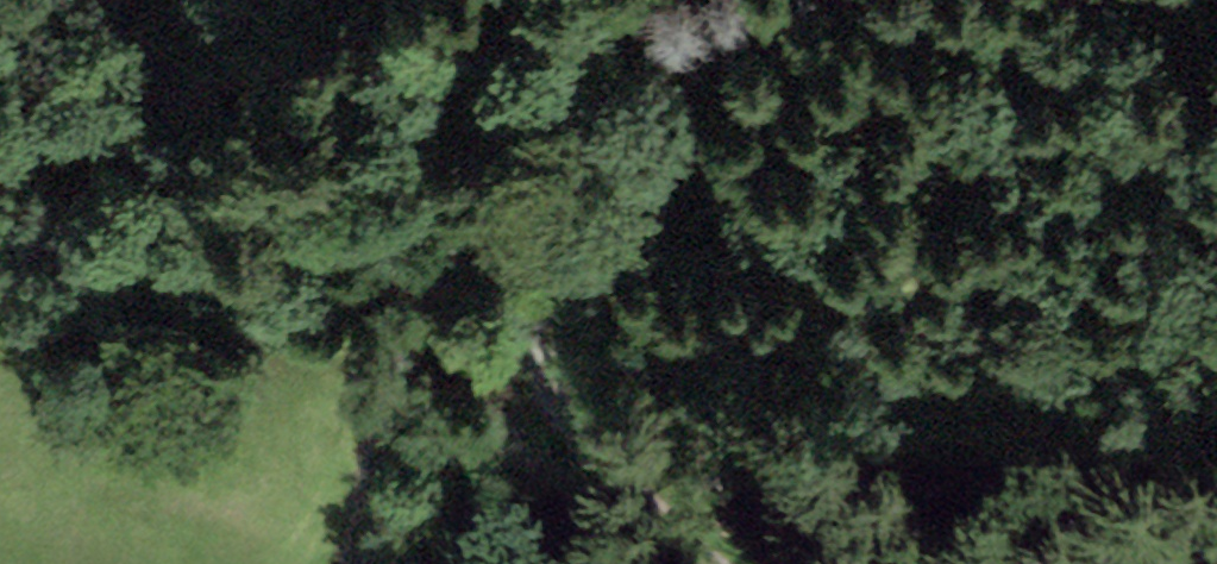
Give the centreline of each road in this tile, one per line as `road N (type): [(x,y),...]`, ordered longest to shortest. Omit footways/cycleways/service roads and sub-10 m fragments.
road 1 (track): [(346,563),(404,381),(598,143),(673,145),(562,313),(551,416),(695,563)]

